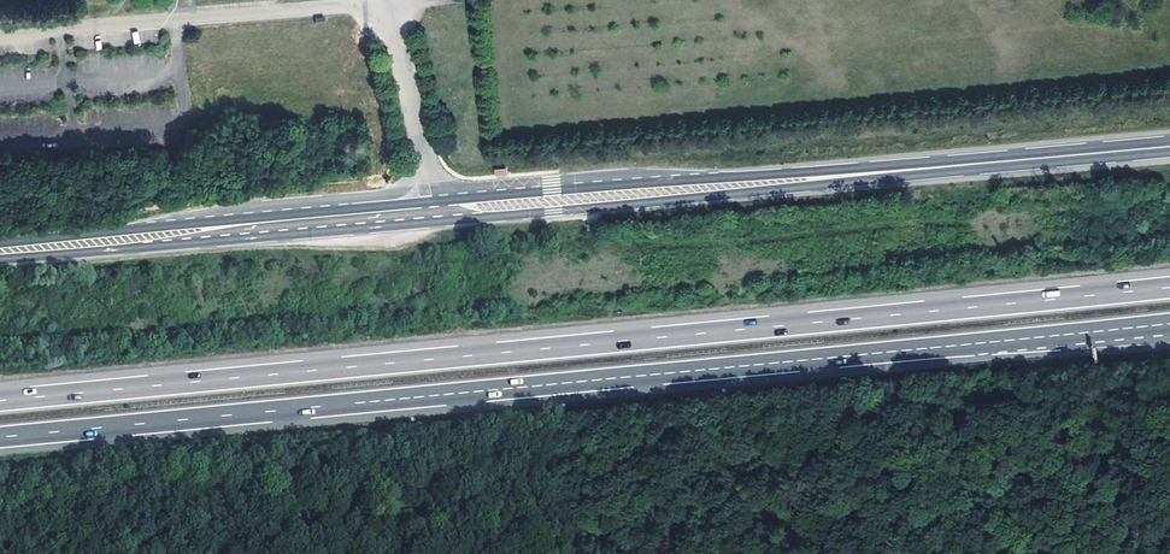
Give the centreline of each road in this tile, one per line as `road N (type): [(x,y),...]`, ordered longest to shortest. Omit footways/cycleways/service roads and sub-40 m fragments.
road 1 (motorway): [(1169,285),(0,400)]
road 2 (motorway): [(0,436),(1169,322)]
road 3 (secondary): [(1169,146),(435,212)]
road 4 (secondary): [(435,212),(0,250)]
road 5 (unclassified): [(391,0),(435,212)]

